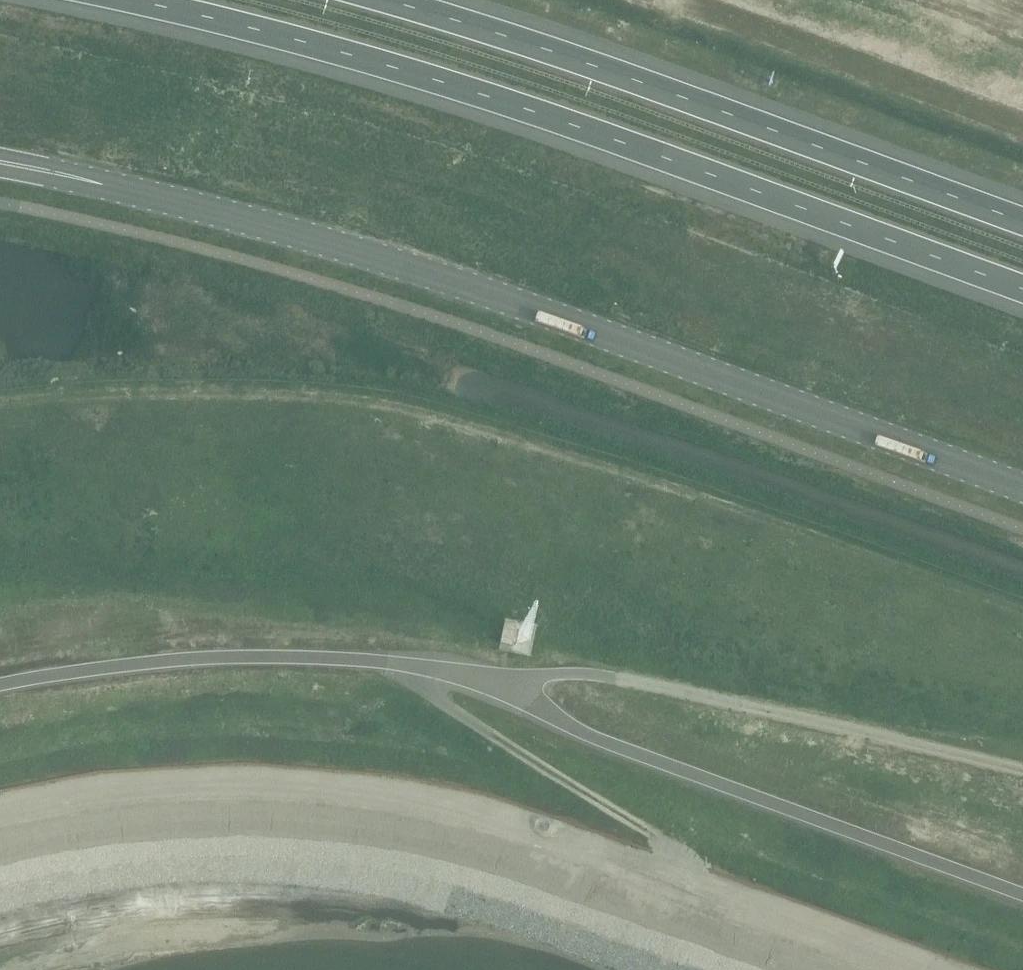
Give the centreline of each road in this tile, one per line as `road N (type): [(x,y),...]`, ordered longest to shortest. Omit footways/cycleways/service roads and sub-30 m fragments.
road 1 (tertiary): [(0,161),(233,217),(472,288),(1022,487)]
road 2 (trunk): [(134,0),(307,43),(574,125),(1022,289)]
road 3 (track): [(0,881),(183,857),(356,858),(695,969)]
road 4 (trunk): [(1022,222),(386,0)]

